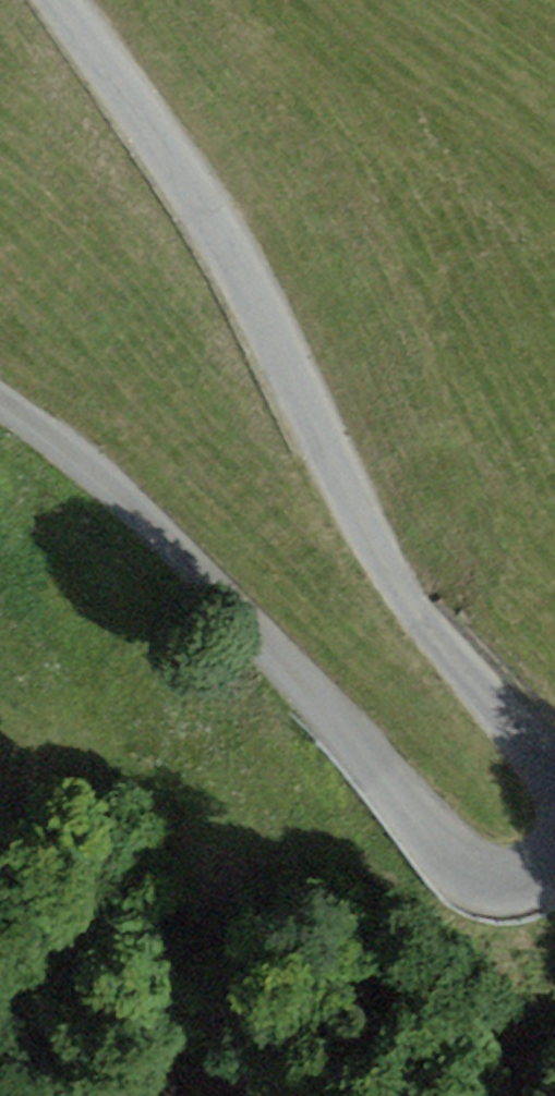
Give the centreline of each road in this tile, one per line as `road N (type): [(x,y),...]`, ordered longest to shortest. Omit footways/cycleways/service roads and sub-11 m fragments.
road 1 (tertiary): [(554,787),(545,761),(424,622),(363,517),(223,223),(70,0)]
road 2 (tertiary): [(0,406),(107,471),(337,719),(423,837),(465,871),(513,880),(553,866),(554,854)]

